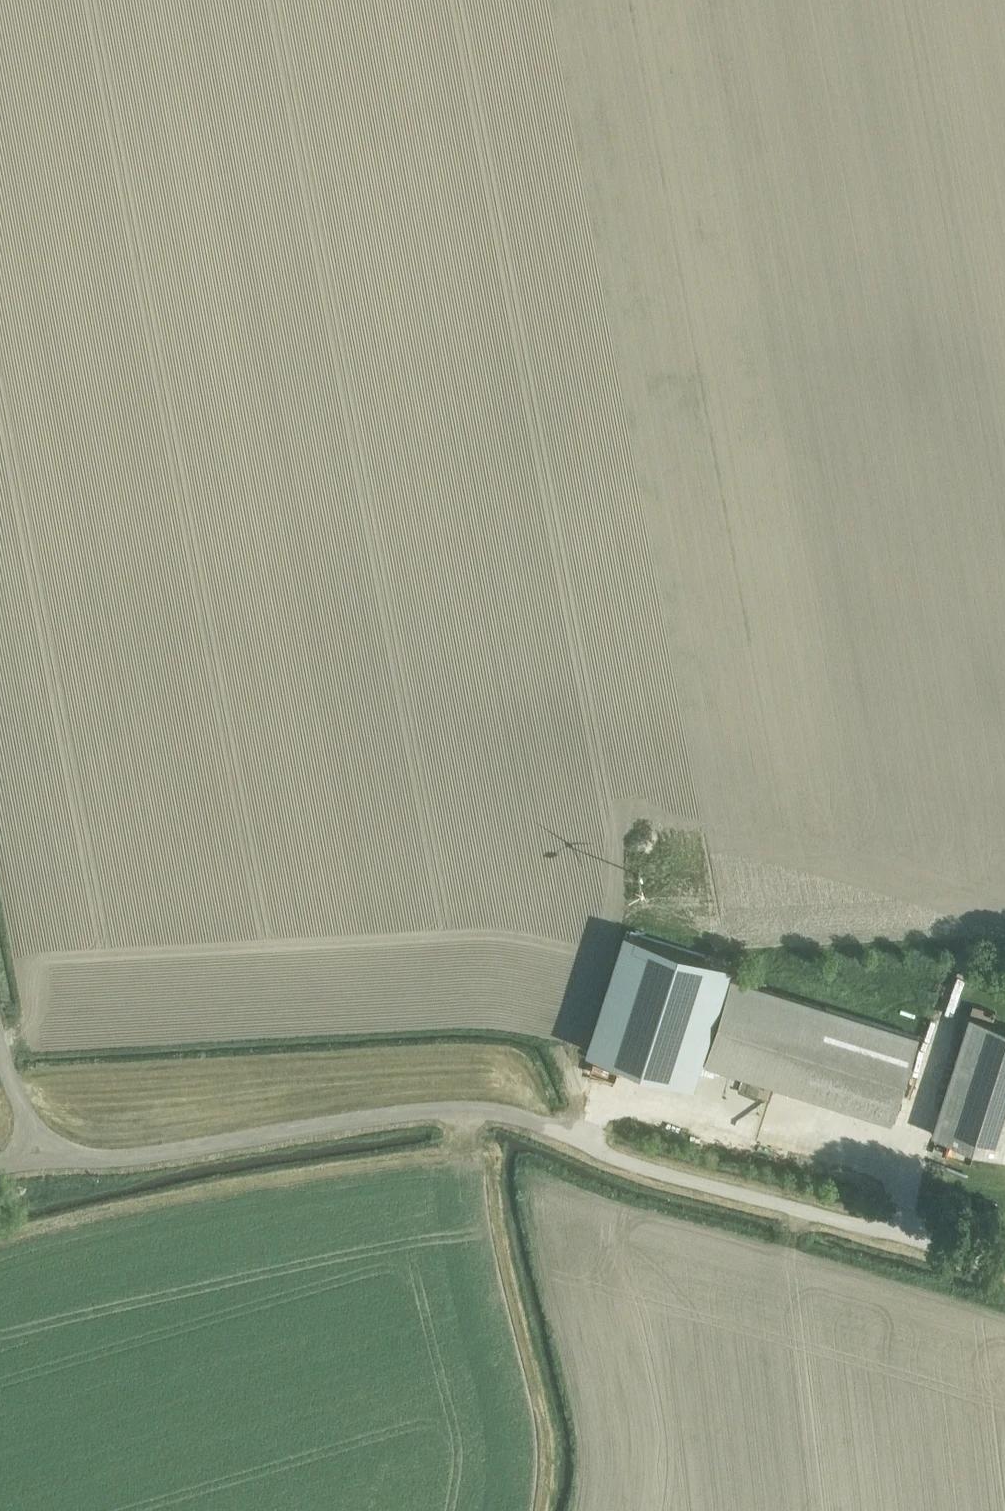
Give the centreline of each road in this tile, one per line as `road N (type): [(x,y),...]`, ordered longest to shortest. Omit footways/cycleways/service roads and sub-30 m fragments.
road 1 (unclassified): [(1004,1261),(642,1166),(495,1111),(423,1111),(77,1163)]
road 2 (track): [(77,1163),(43,1148),(20,1114),(0,1042)]

